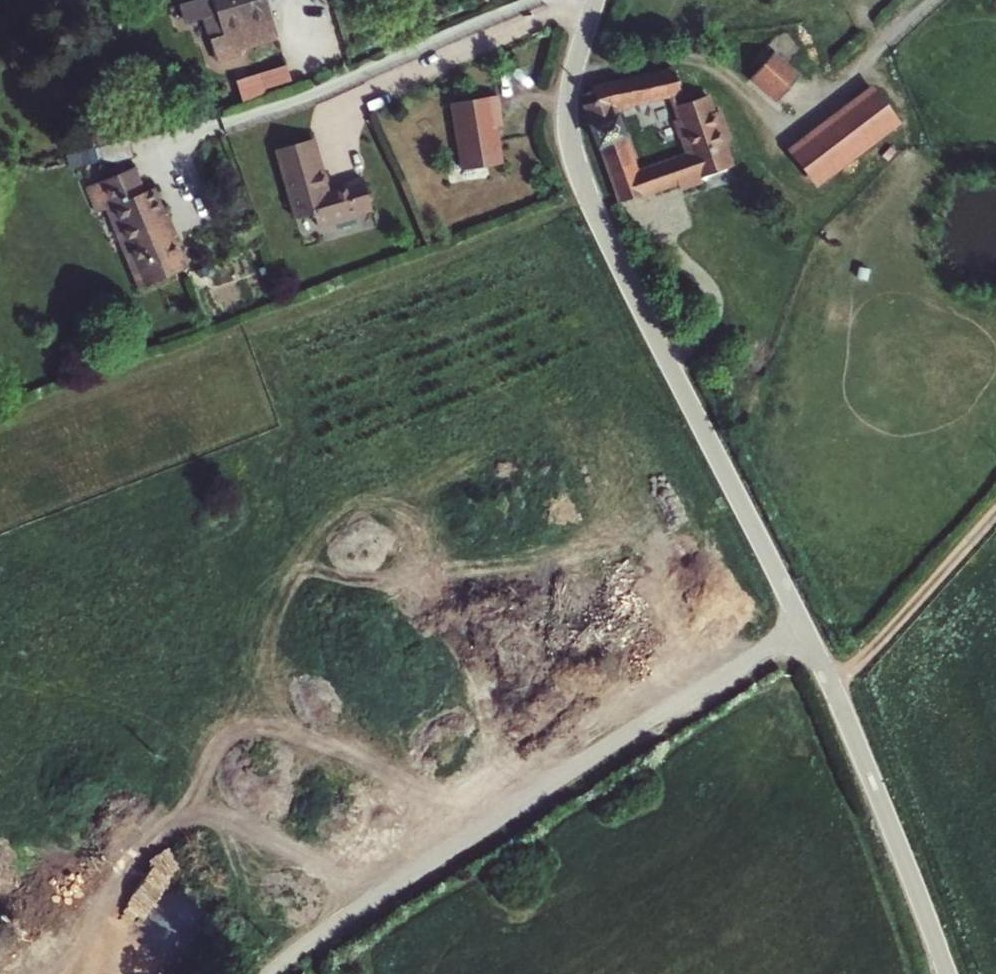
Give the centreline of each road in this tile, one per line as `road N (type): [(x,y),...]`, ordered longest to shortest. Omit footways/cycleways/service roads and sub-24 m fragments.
road 1 (unclassified): [(804,625),(576,164),(566,103),(595,0)]
road 2 (unclassified): [(270,973),(316,935),(804,625)]
road 3 (unclassified): [(947,973),(804,625)]
road 4 (track): [(832,686),(995,506)]
road 5 (track): [(61,973),(137,873),(154,825)]

